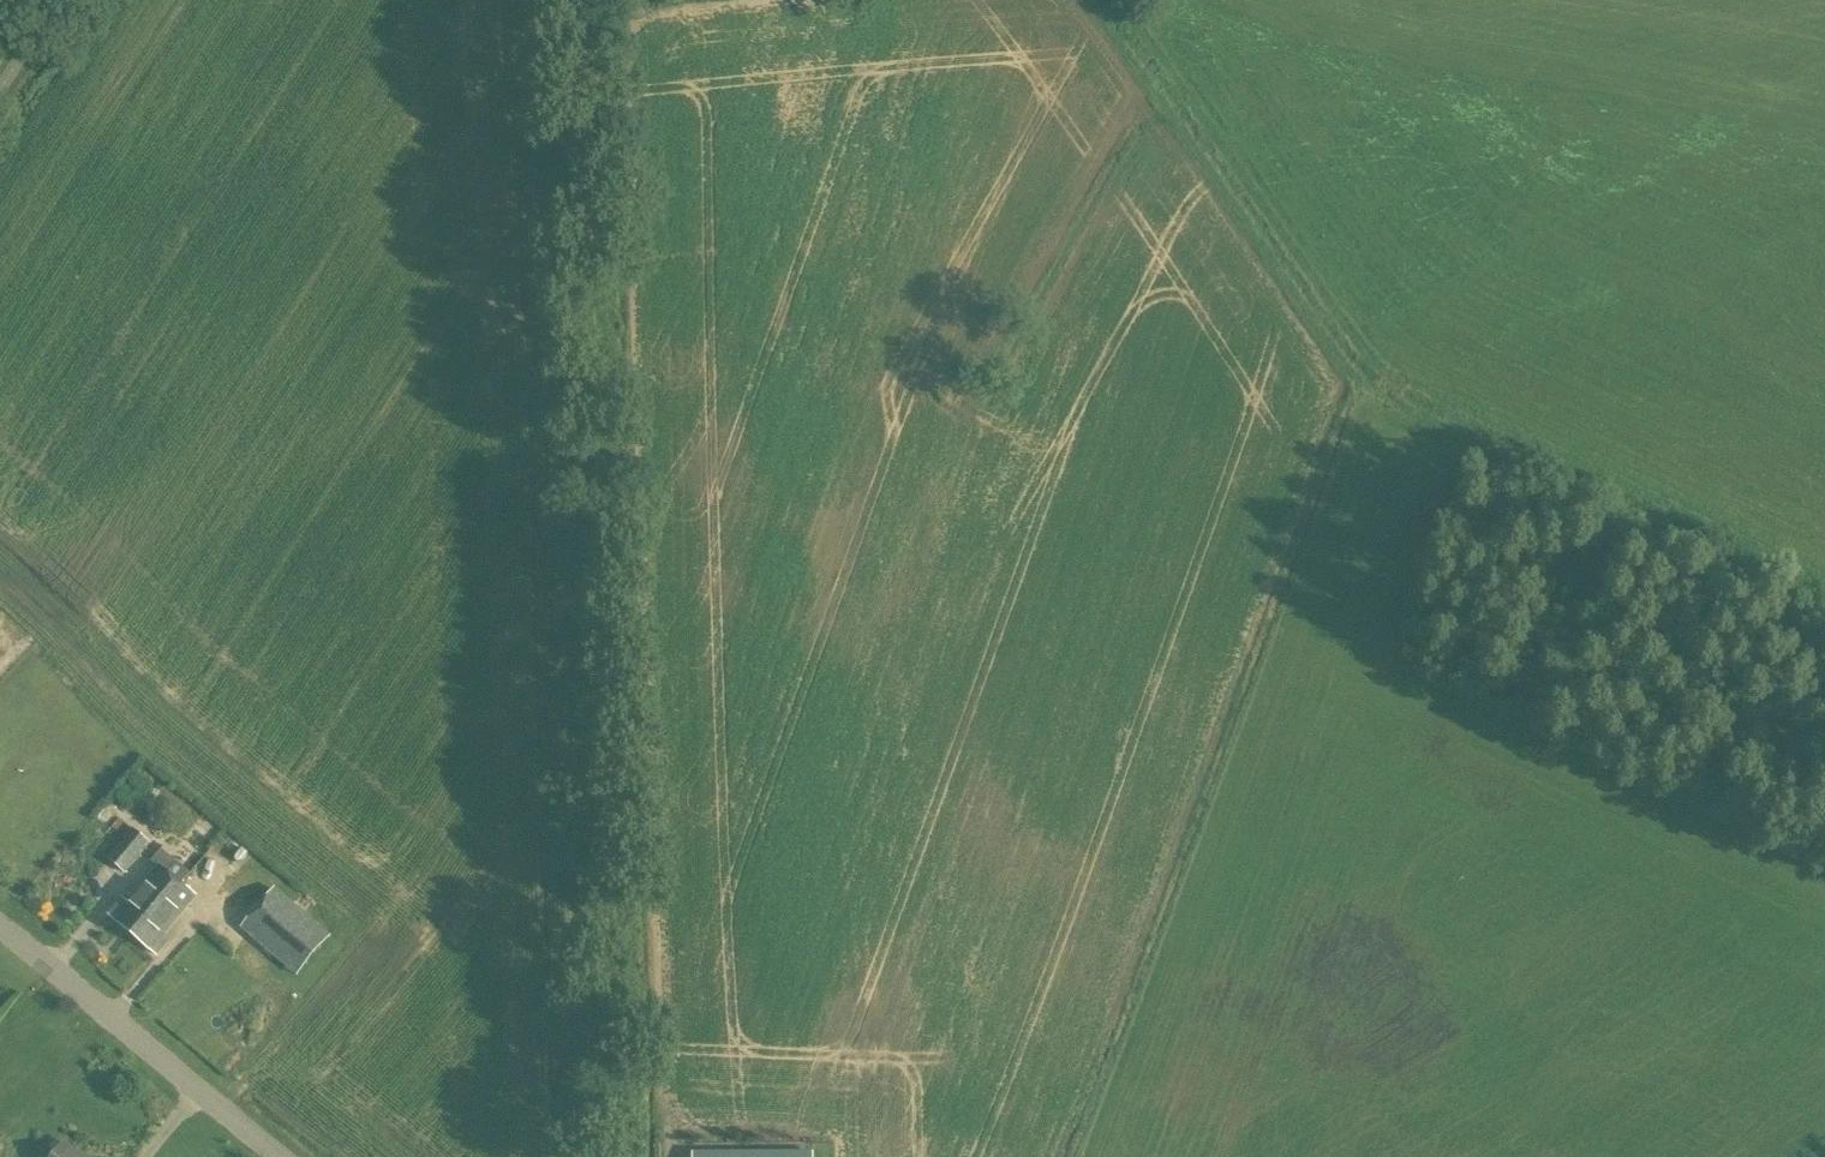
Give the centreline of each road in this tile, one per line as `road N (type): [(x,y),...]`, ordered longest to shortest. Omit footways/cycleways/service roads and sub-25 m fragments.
road 1 (track): [(623,1156),(581,0)]
road 2 (unclassified): [(288,1156),(0,922)]

